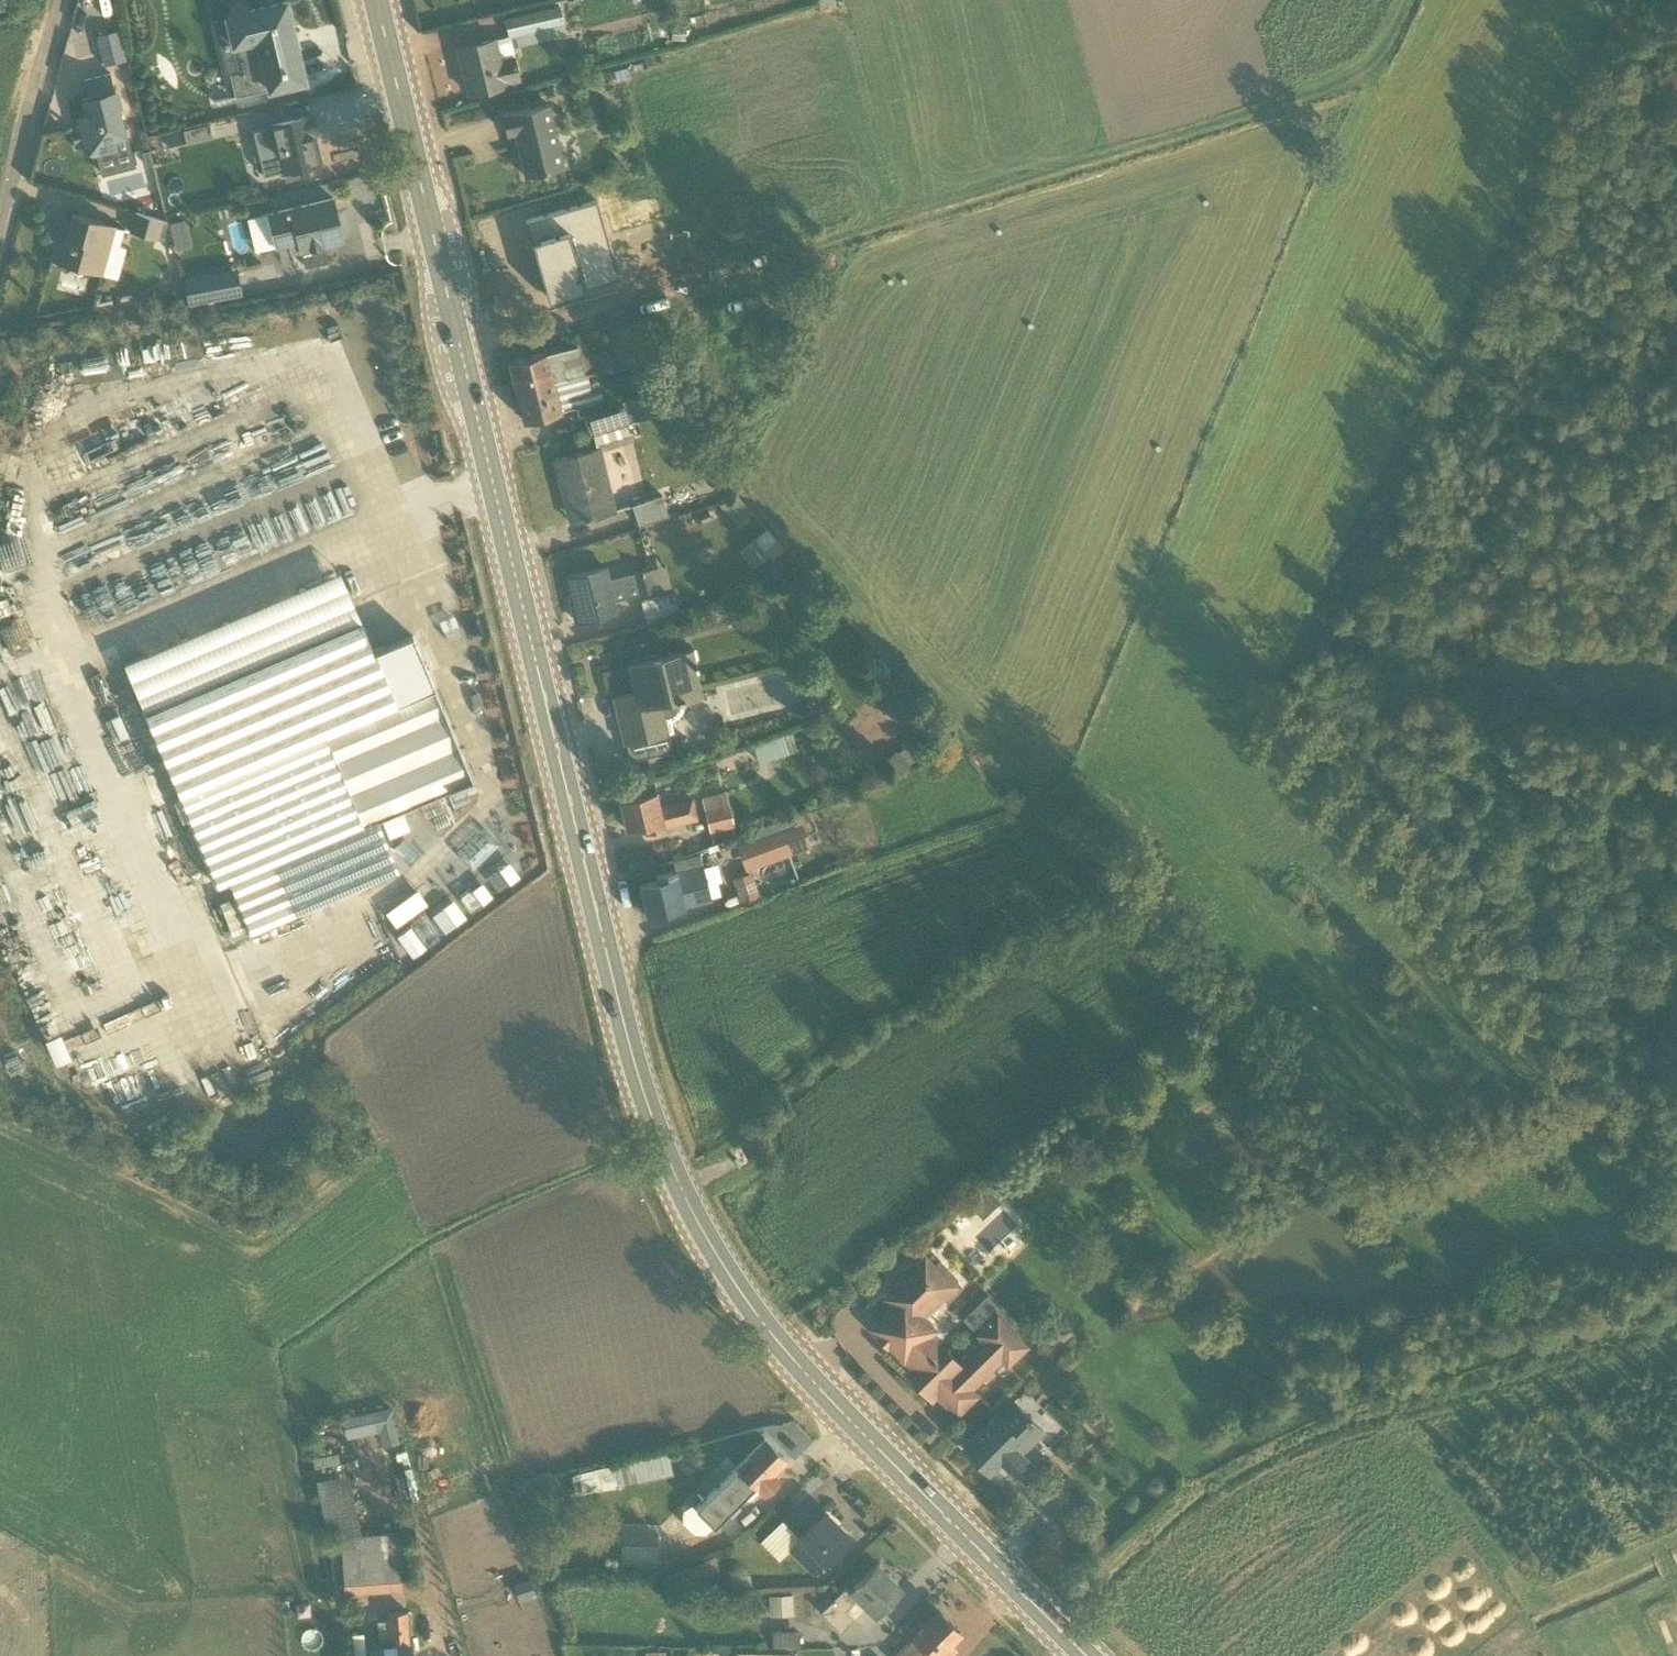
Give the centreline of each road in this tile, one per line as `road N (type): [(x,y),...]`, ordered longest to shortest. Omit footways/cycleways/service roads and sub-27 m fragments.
road 1 (secondary): [(1084,1655),(786,1352),(719,1261),(664,1154),(635,1069),(375,0)]
road 2 (track): [(1420,0),(1362,88),(458,344)]
road 3 (residential): [(61,0),(0,222)]

